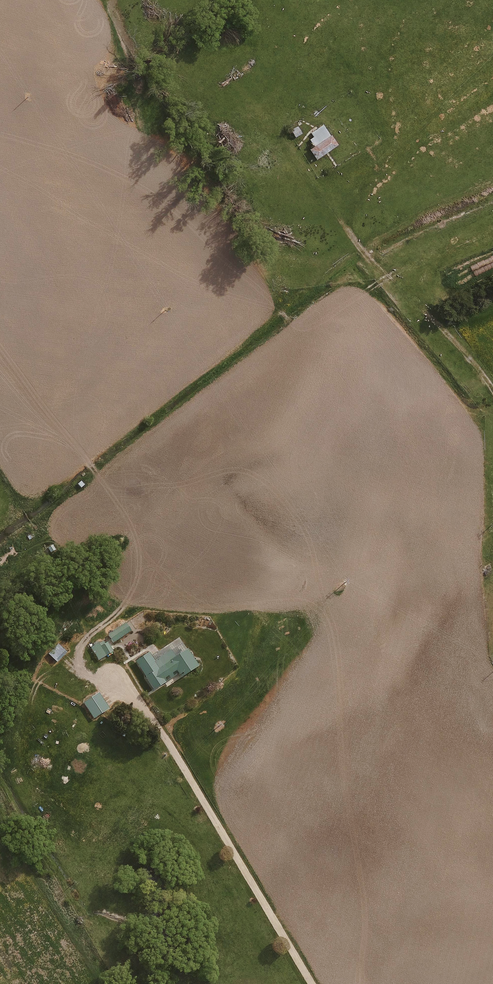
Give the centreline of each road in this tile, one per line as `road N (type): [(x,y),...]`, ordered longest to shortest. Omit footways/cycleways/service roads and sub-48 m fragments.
road 1 (track): [(0,343),(122,511),(125,559),(113,599),(71,664)]
road 2 (track): [(492,391),(460,342),(369,260),(288,149)]

